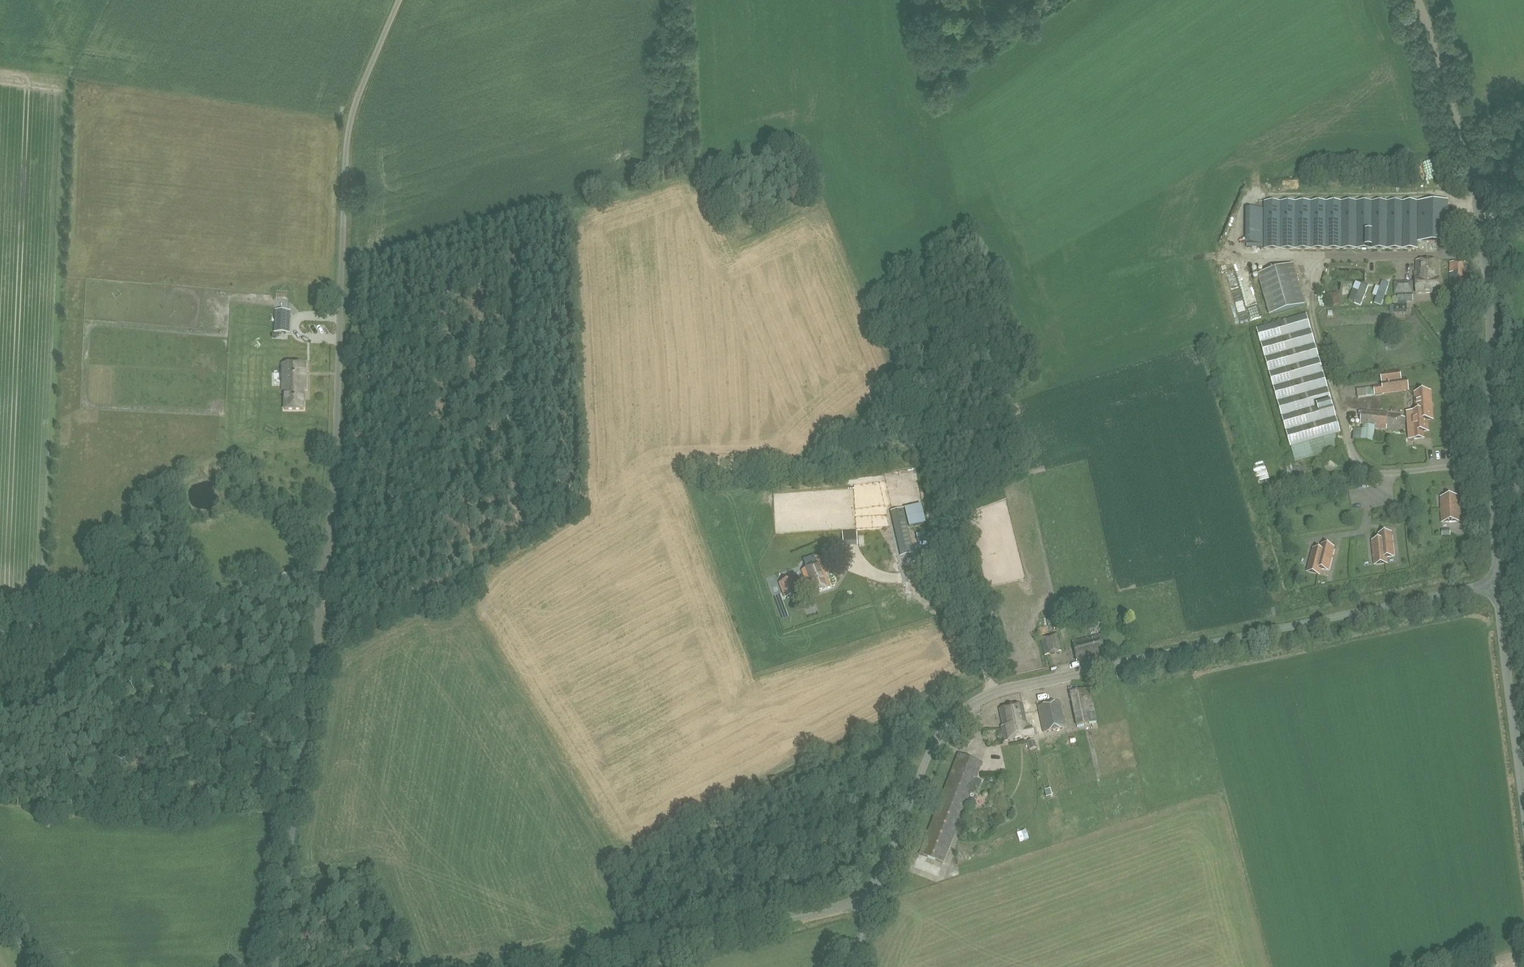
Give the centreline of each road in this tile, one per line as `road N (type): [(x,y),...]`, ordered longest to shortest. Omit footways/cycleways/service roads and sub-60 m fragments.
road 1 (unclassified): [(877,901),(930,760),(973,706),(1496,585)]
road 2 (unclassified): [(1496,585),(1479,215),(1453,92),(1419,0)]
road 3 (unclassified): [(325,563),(353,114),(402,0)]
road 4 (unclassified): [(277,966),(325,563)]
road 5 (unclassified): [(0,630),(325,563)]
road 6 (track): [(999,695),(949,586),(924,477)]
road 7 (unclassified): [(1523,813),(1496,585)]
road 8 (unclassified): [(678,966),(781,925),(877,901)]

